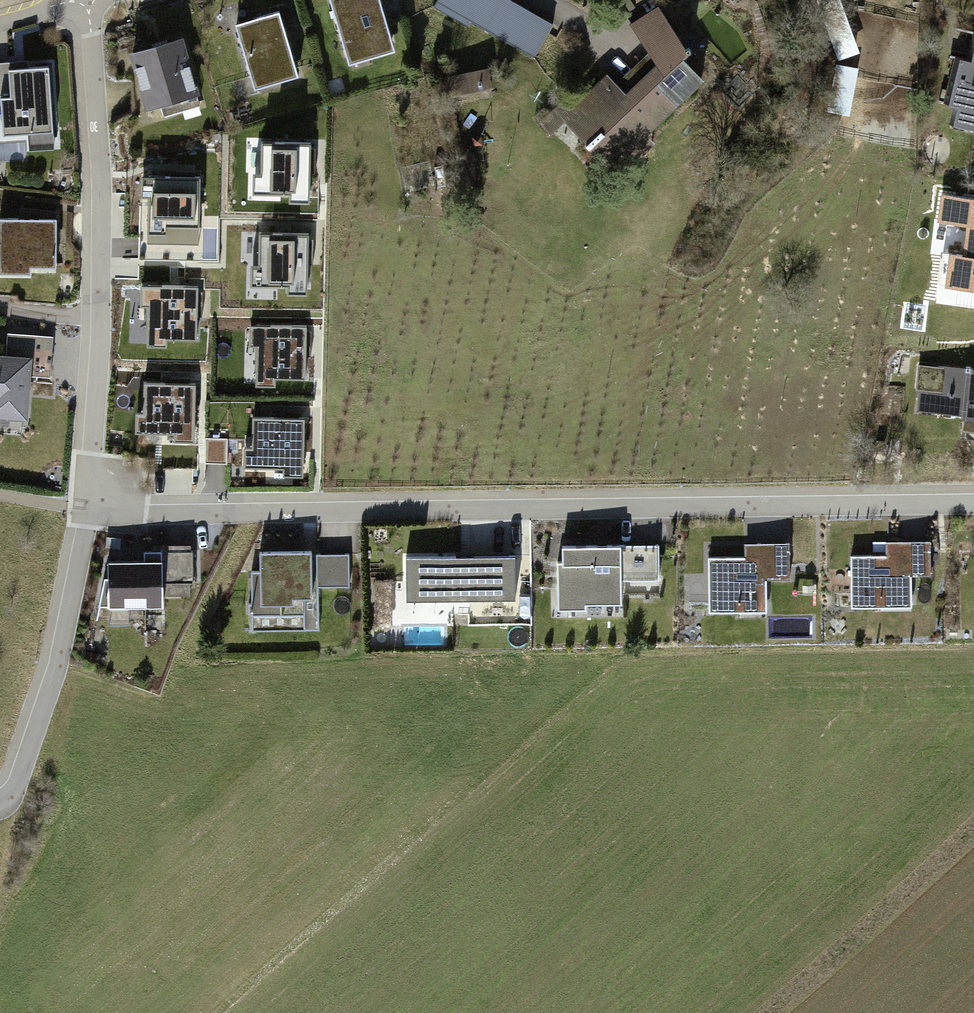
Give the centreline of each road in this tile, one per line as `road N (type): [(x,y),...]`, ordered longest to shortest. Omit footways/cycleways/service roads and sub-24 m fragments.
road 1 (residential): [(973,501),(87,510)]
road 2 (residential): [(85,0),(99,167),(100,319)]
road 3 (residential): [(87,510),(50,688),(19,788),(0,806)]
road 4 (residential): [(100,319),(87,510)]

